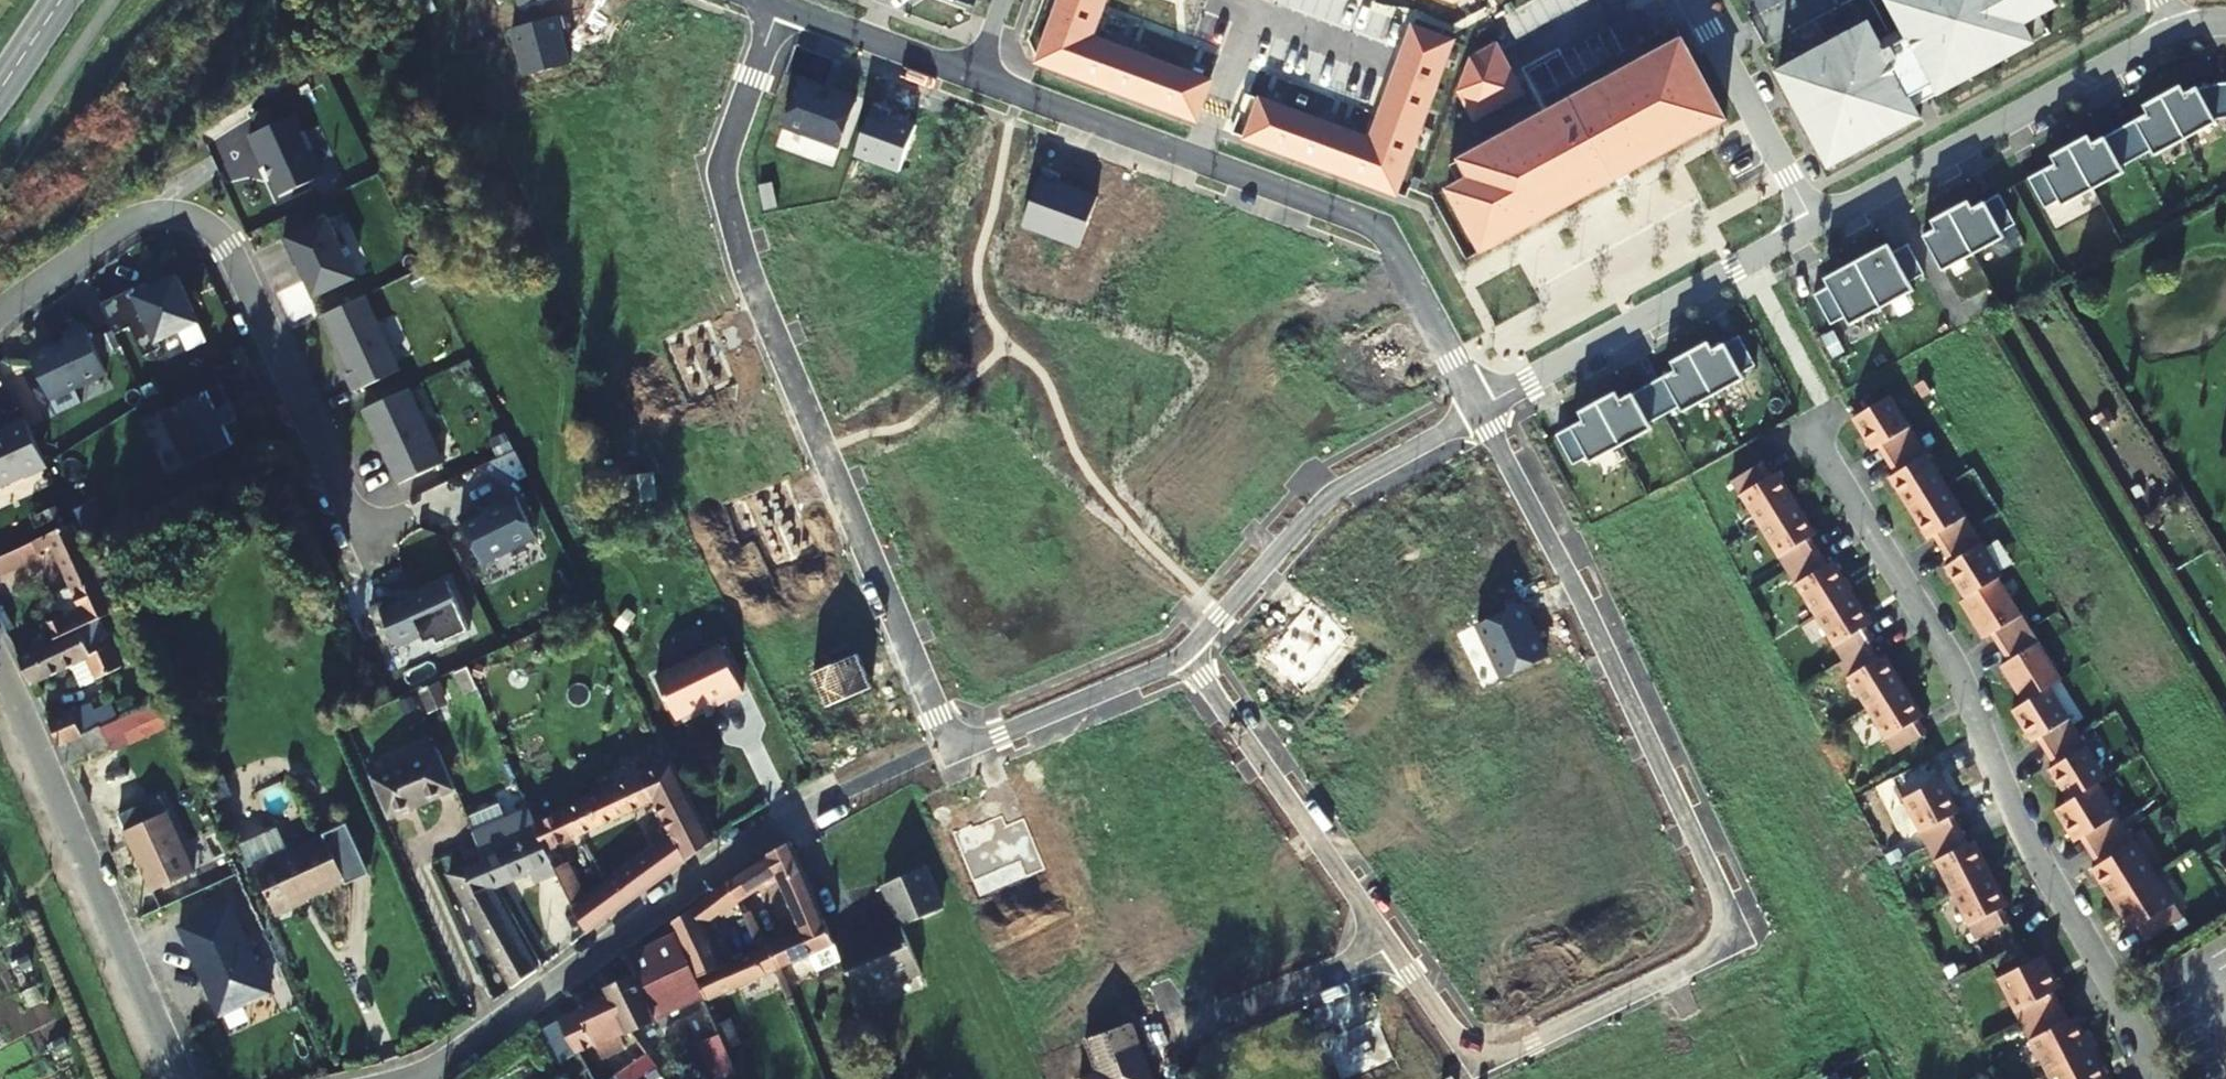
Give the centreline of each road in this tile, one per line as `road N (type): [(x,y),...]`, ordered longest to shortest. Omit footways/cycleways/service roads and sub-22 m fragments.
road 1 (residential): [(1482,411),(1605,642),(1725,905),(1725,929),(1706,958),(1525,1045),(1484,1051),(1457,1037),(1188,655)]
road 2 (residential): [(780,6),(724,148),(726,210),(948,738)]
road 3 (residential): [(2162,1078),(2017,815),(1953,663),(1814,421)]
road 4 (residential): [(1482,411),(1377,226),(979,81)]
road 5 (residential): [(361,525),(215,229),(174,212),(125,222),(0,313)]
road 6 (residential): [(411,1078),(458,1056),(743,845),(836,790)]
road 7 (residential): [(181,1078),(0,667)]
road 8 (residential): [(2173,26),(1815,223)]
road 9 (residential): [(1482,411),(1319,504),(1188,655)]
road 10 (residential): [(1815,223),(1482,411)]
road 11 (residential): [(1188,655),(973,744),(948,738)]
road 12 (residential): [(1815,223),(1700,0)]
road 13 (residential): [(780,6),(979,81)]
road 14 (residential): [(948,738),(836,790)]

